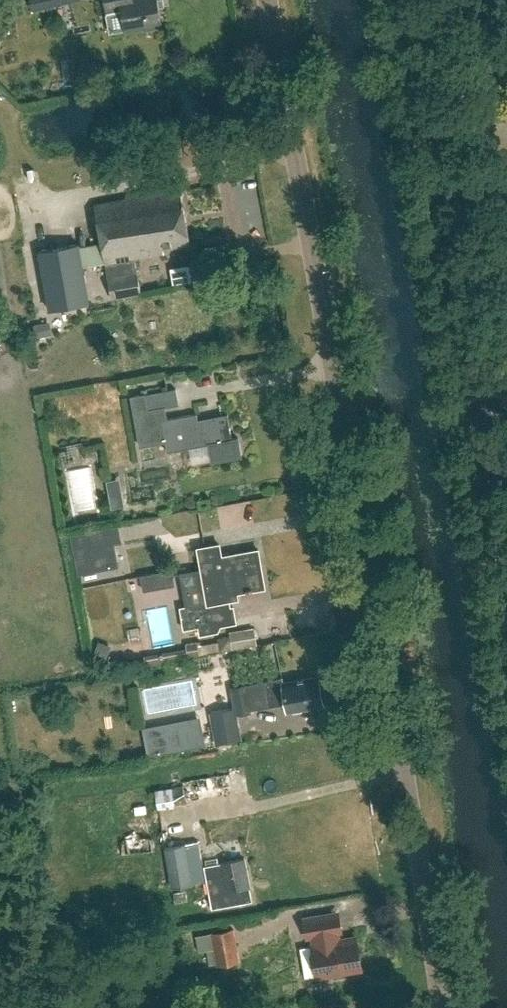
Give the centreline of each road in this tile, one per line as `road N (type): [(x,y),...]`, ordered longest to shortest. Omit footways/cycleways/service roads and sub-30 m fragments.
road 1 (unclassified): [(443,1007),(269,0)]
road 2 (tertiary): [(506,556),(411,0)]

